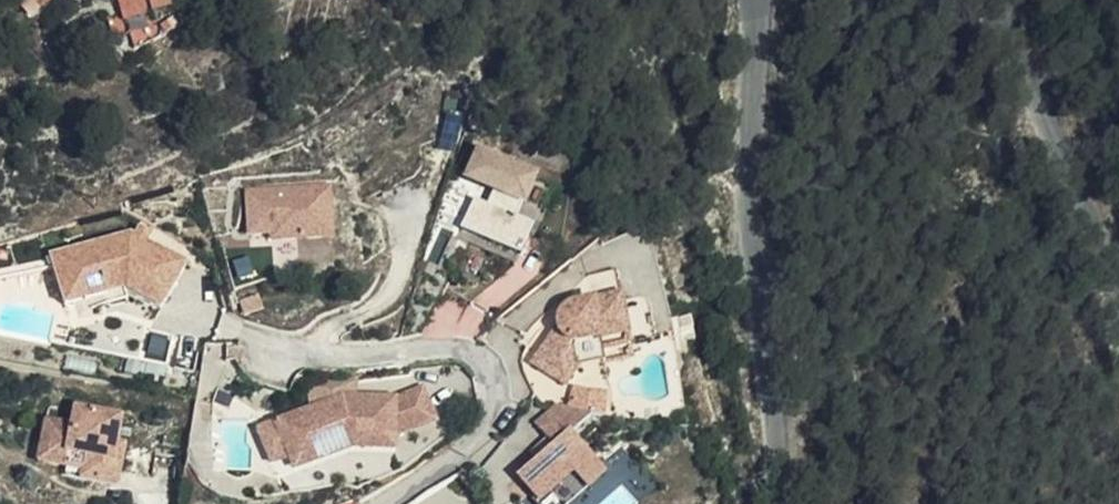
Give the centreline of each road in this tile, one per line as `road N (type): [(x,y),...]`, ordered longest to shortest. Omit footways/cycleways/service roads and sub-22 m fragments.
road 1 (unclassified): [(782,503),(757,295),(752,0)]
road 2 (unclassified): [(986,0),(1118,300)]

